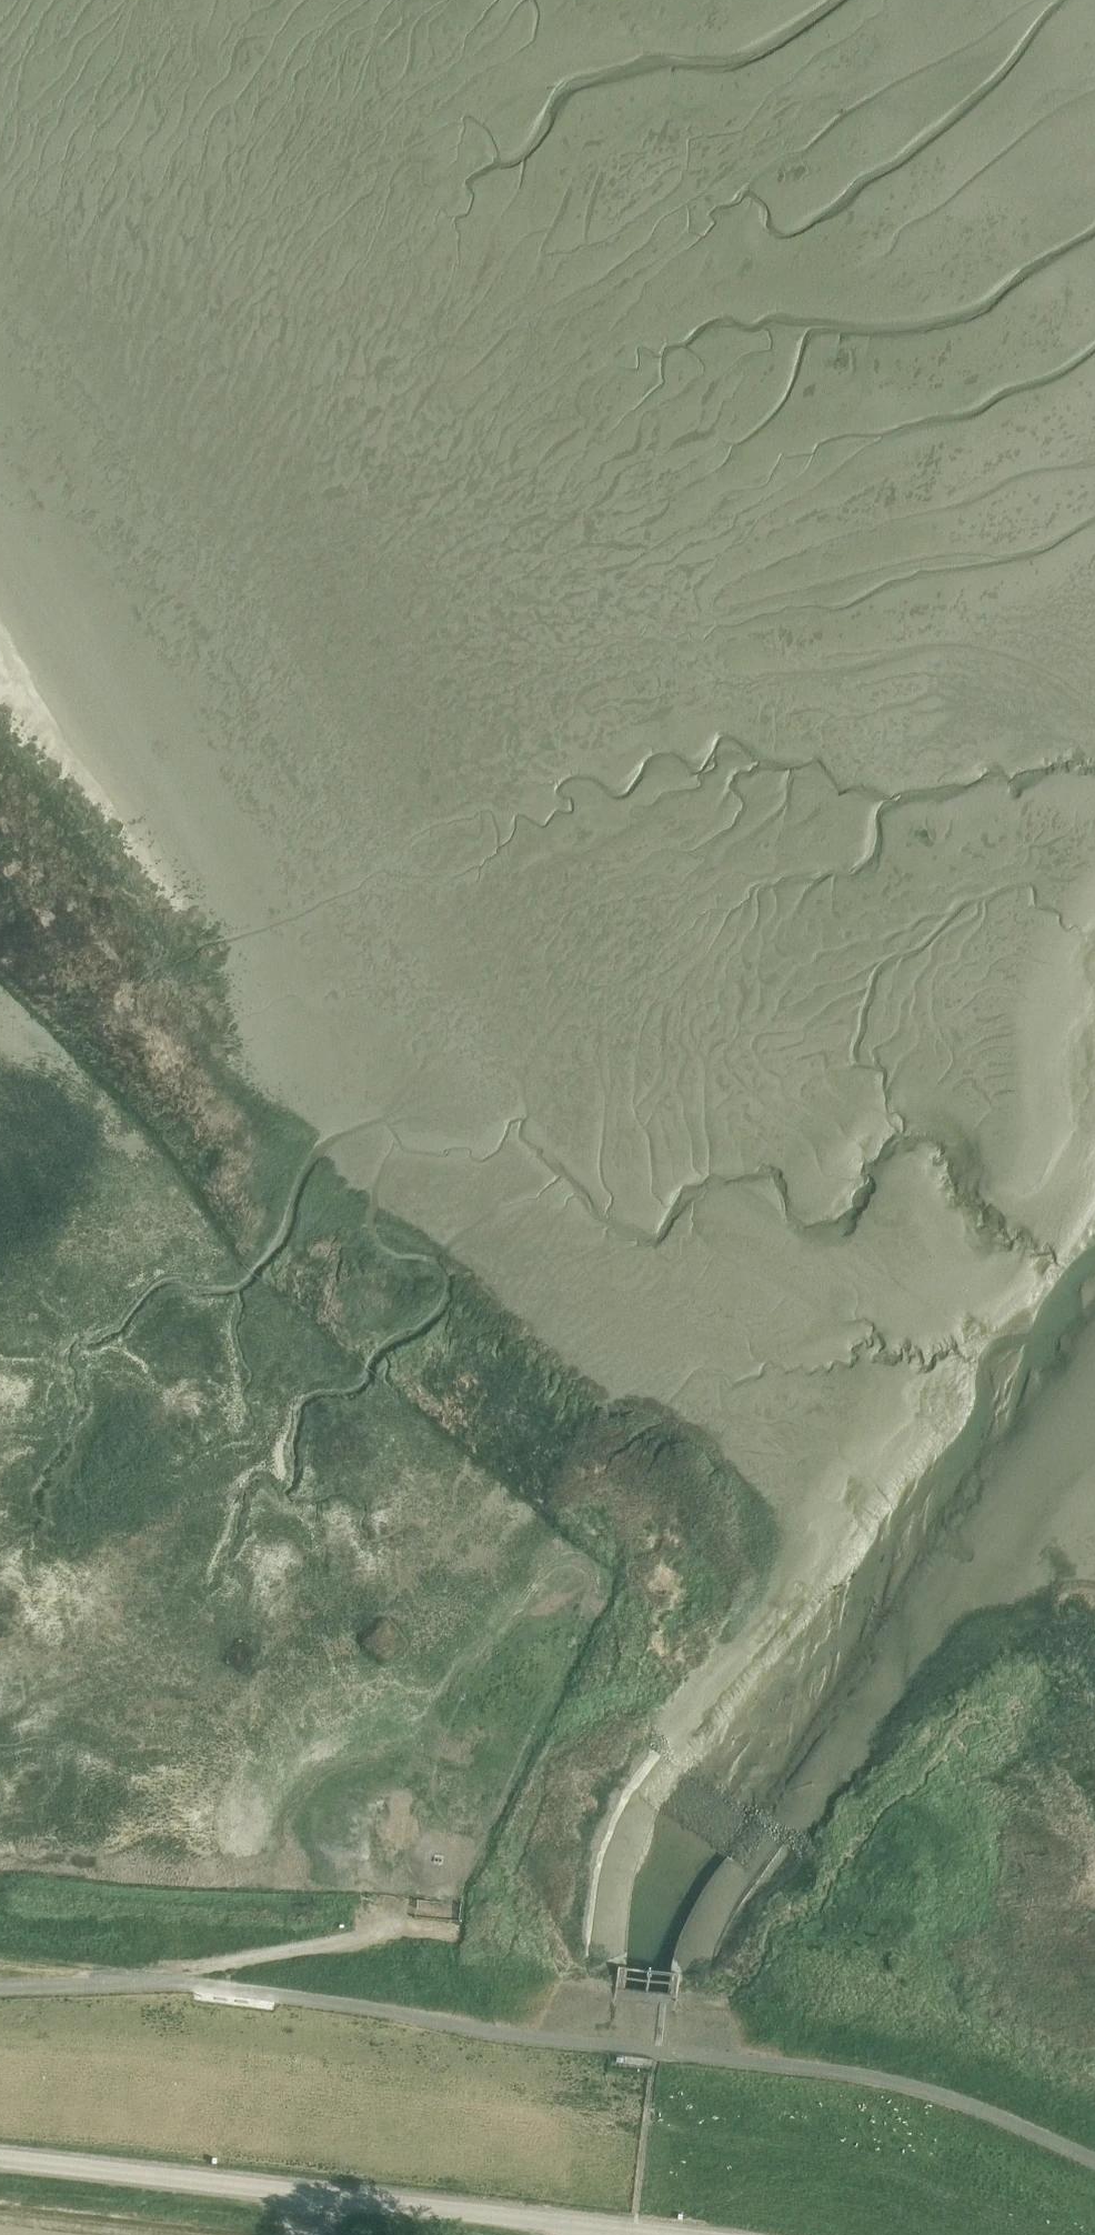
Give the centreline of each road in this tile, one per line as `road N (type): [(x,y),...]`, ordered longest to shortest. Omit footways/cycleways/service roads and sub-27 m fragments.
road 1 (unclassified): [(654,2234),(0,2157)]
road 2 (track): [(177,1984),(0,1961)]

